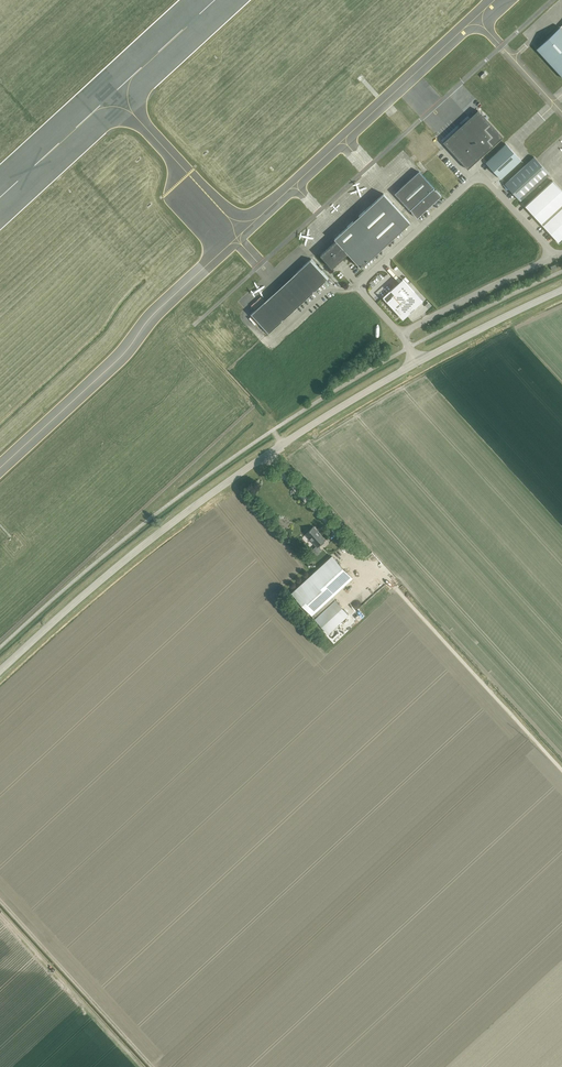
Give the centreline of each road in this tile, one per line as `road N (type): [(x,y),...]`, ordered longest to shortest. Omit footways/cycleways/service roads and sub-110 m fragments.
road 1 (tertiary): [(0,671),(205,499),(415,363)]
road 2 (unclassified): [(360,287),(478,177),(556,256)]
road 3 (track): [(384,575),(561,769)]
road 4 (unclassified): [(401,334),(556,256)]
road 5 (tertiary): [(415,363),(561,290)]
road 6 (unclassified): [(262,338),(269,344),(330,291),(360,287)]

